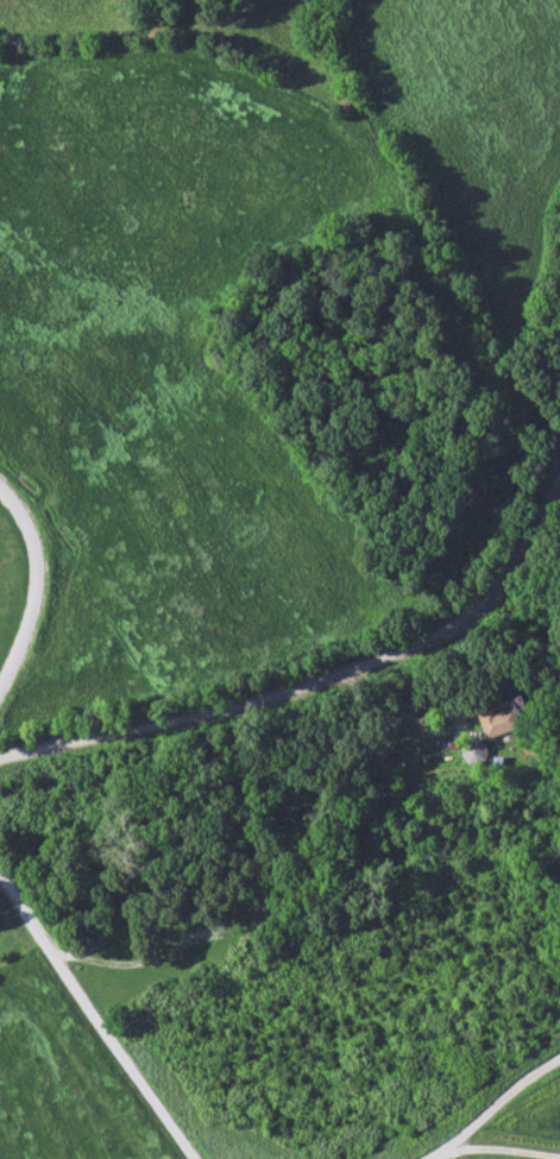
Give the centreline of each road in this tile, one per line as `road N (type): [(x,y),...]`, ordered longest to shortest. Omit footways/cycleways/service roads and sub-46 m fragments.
road 1 (residential): [(0,756),(360,655),(491,569),(559,498)]
road 2 (residential): [(192,1158),(0,870)]
road 3 (residential): [(0,658),(20,622),(19,510),(0,488)]
road 4 (residential): [(559,1060),(429,1158)]

